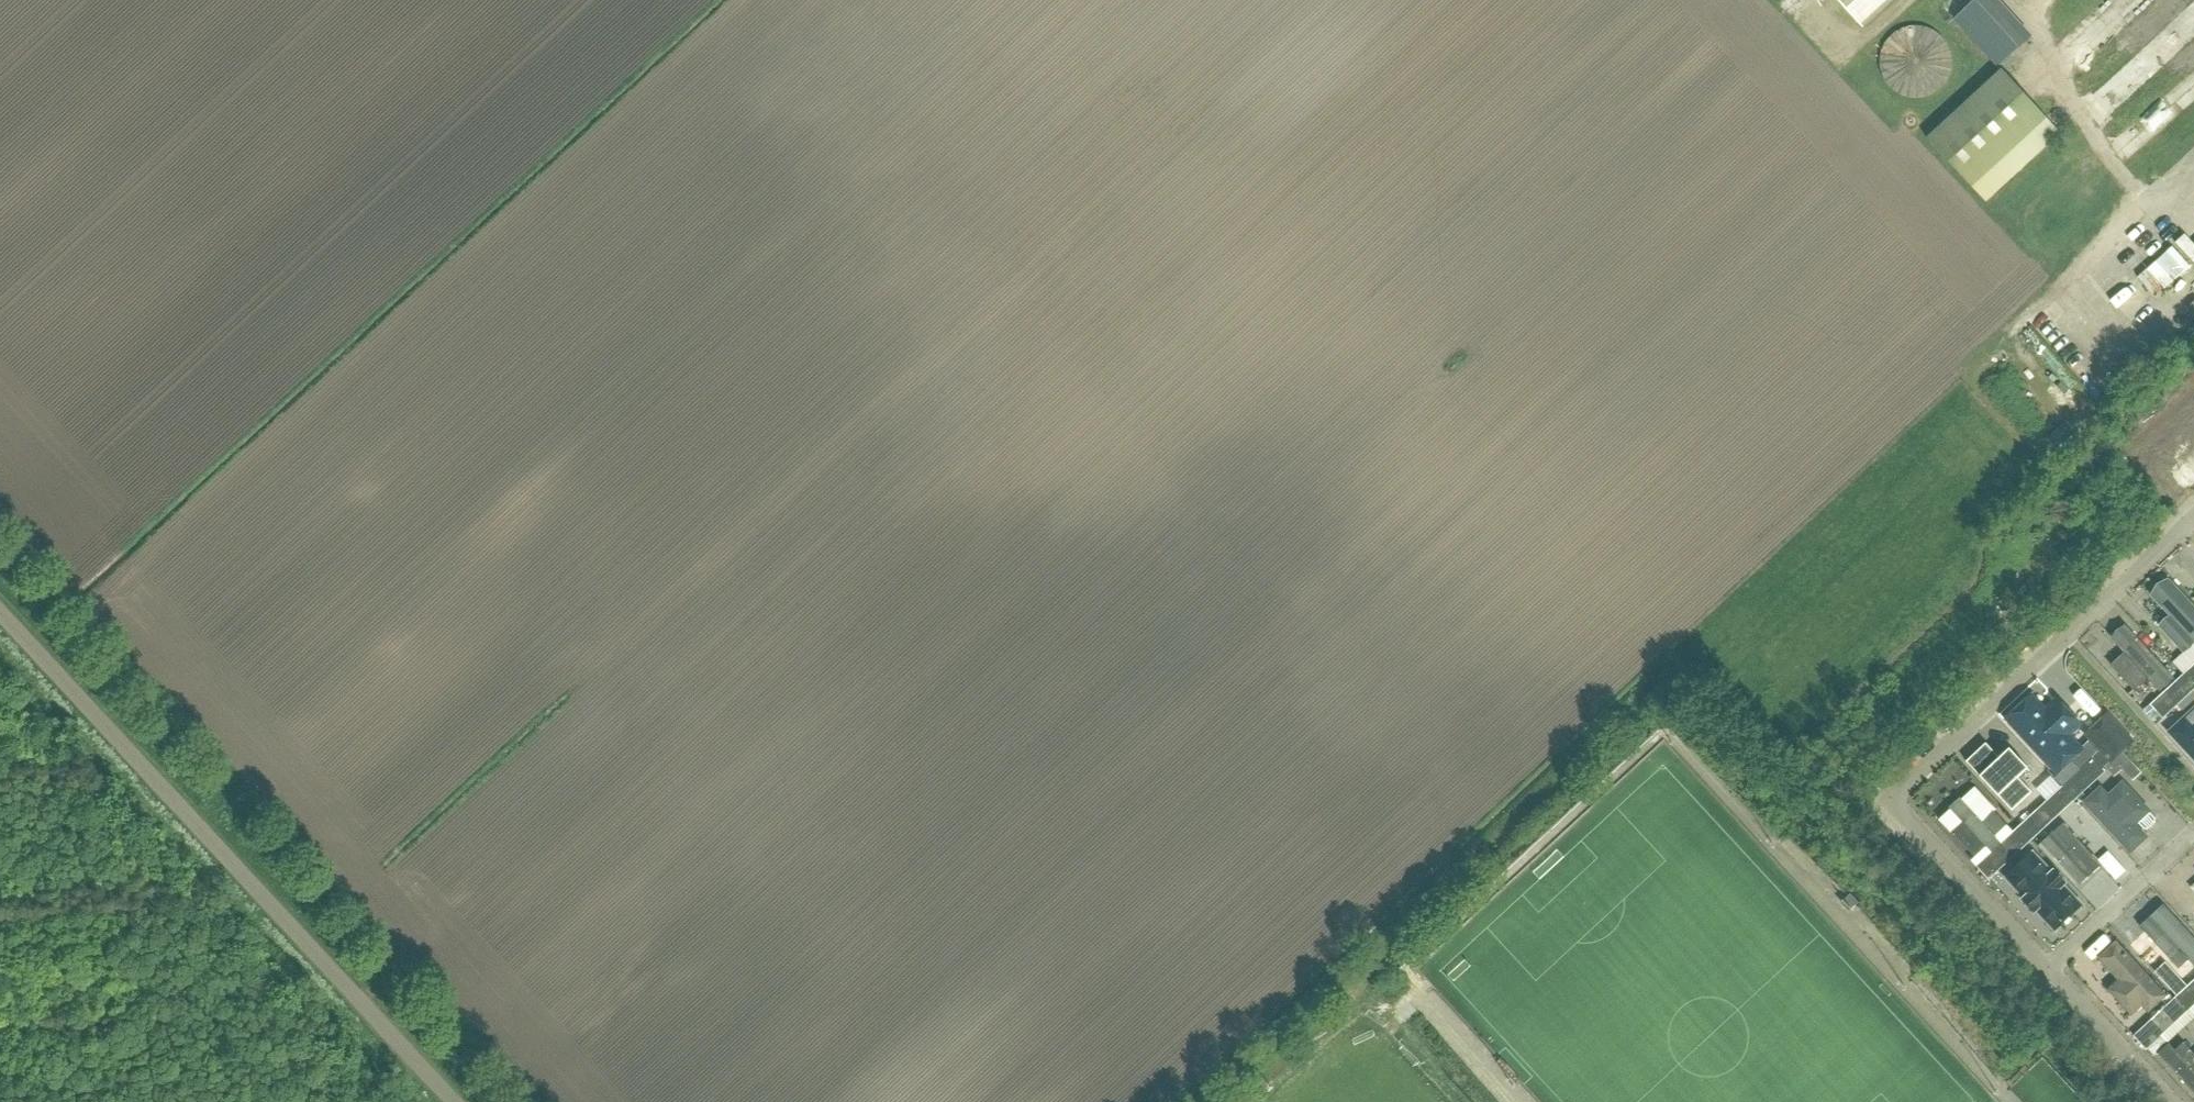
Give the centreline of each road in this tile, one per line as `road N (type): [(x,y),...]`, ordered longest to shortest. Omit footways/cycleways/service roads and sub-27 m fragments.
road 1 (unclassified): [(453,1101),(0,612)]
road 2 (residential): [(2046,970),(1901,813),(1900,790),(2193,515)]
road 3 (residential): [(2046,970),(2193,833)]
road 4 (residential): [(2171,1101),(2046,970)]

